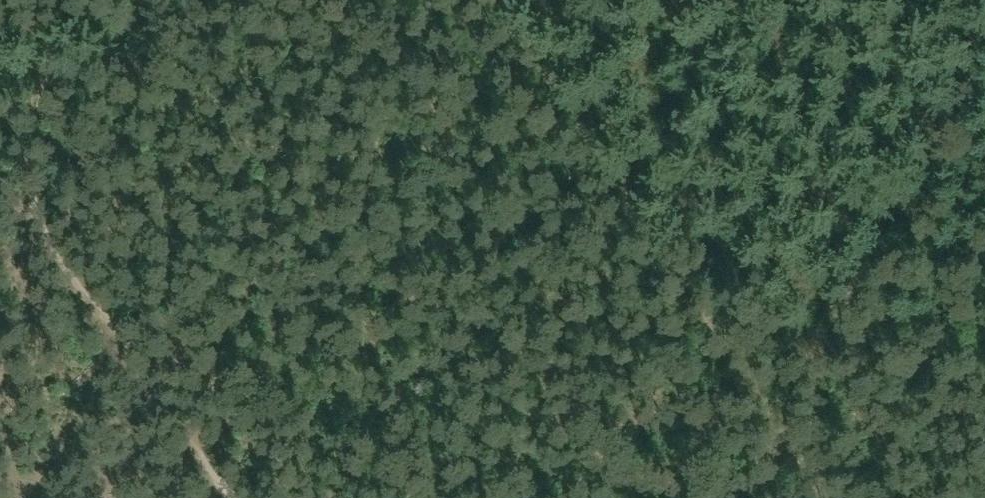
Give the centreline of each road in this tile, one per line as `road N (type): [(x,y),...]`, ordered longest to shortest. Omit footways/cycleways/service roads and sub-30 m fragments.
road 1 (track): [(492,0),(776,424),(738,497)]

